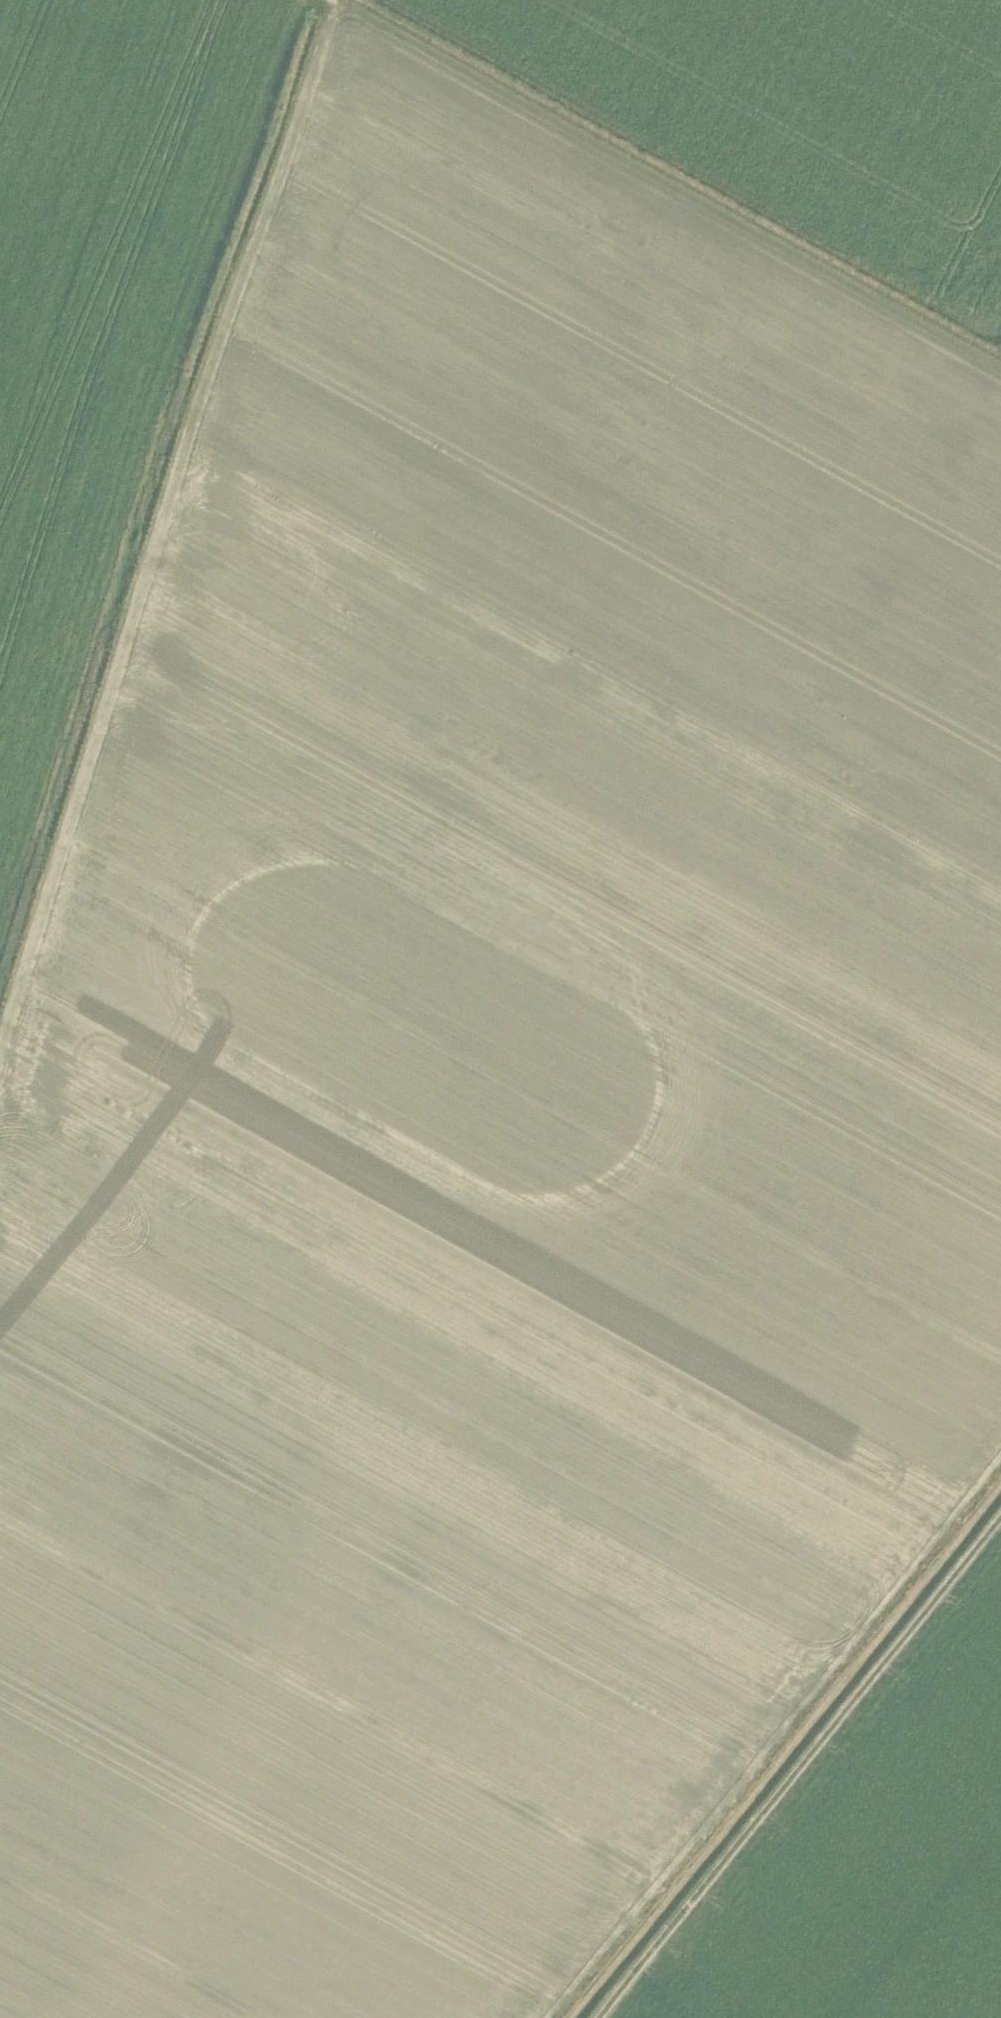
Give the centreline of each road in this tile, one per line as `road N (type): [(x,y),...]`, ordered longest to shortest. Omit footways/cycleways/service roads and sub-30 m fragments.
road 1 (track): [(602,2017),(1000,1521)]

